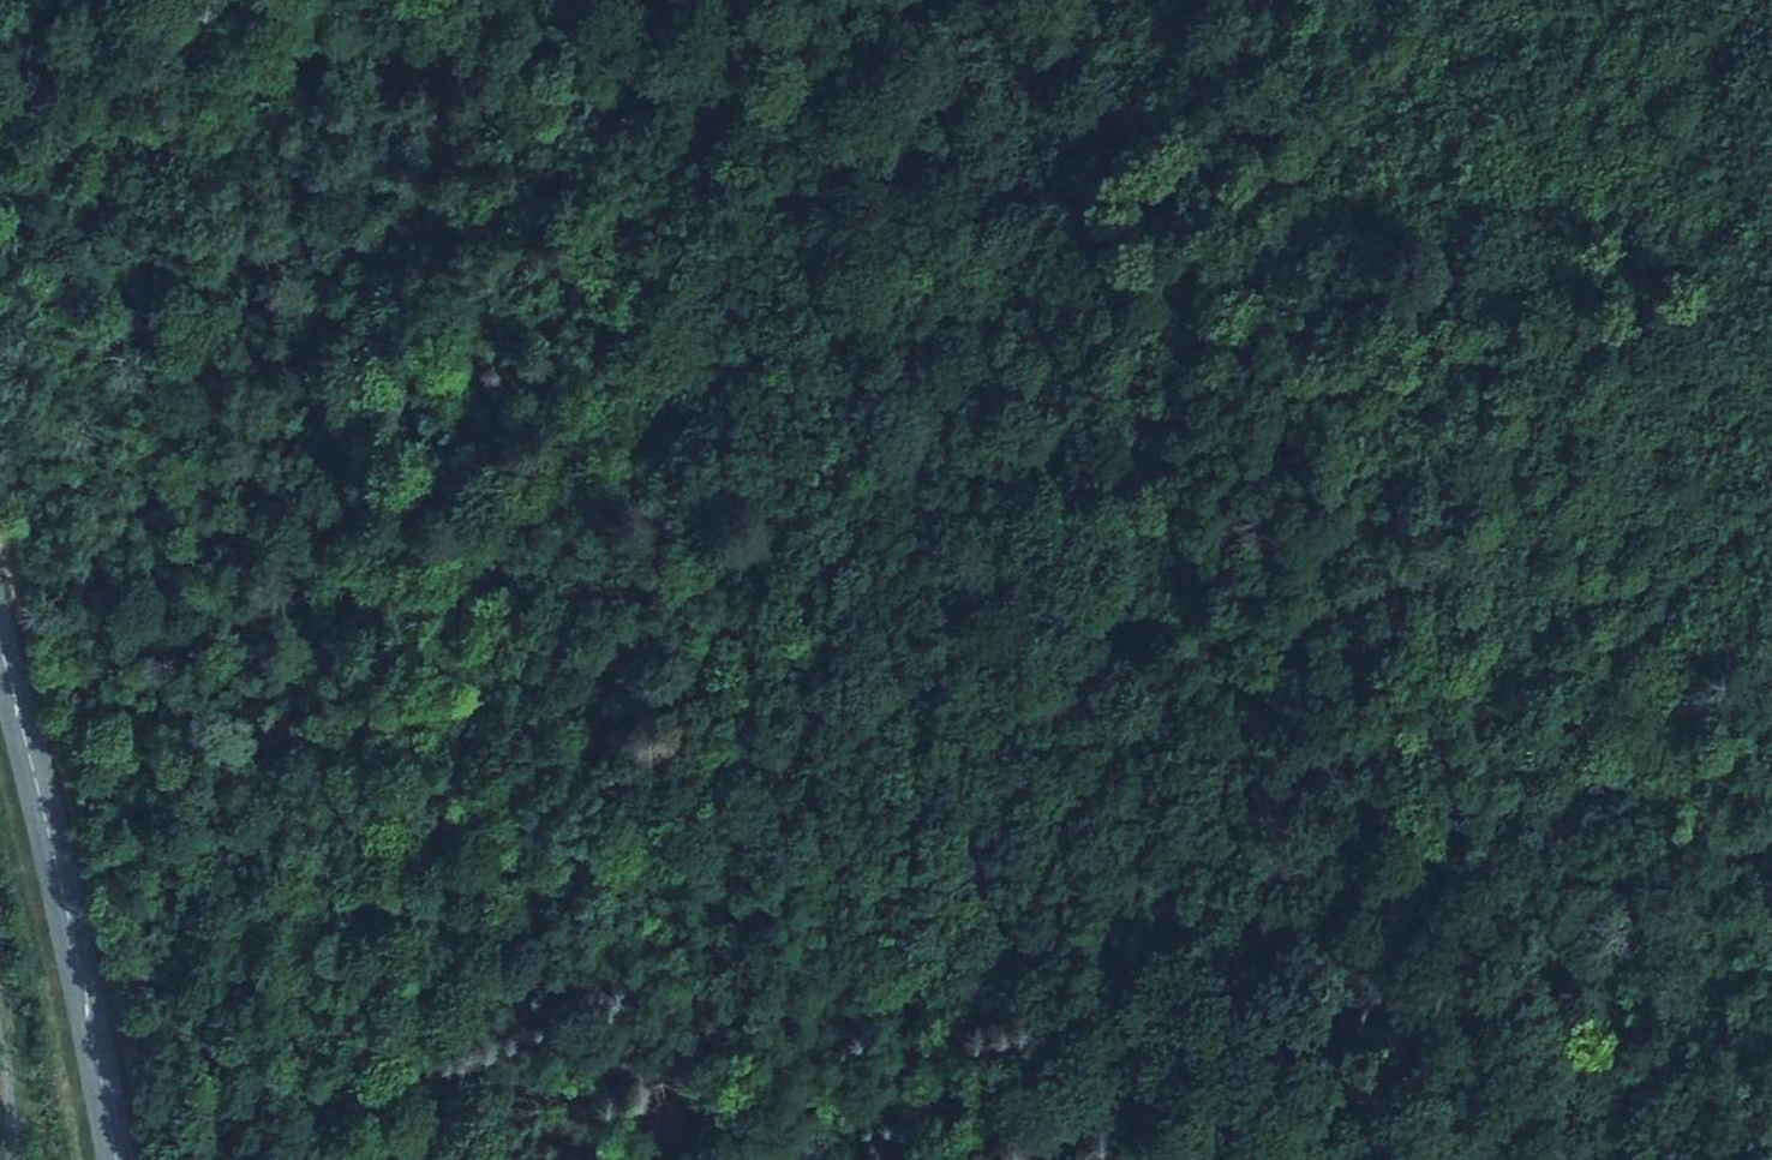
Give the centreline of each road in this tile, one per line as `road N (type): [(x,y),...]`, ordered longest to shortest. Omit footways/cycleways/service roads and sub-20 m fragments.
road 1 (secondary): [(0,644),(68,913),(115,1159)]

